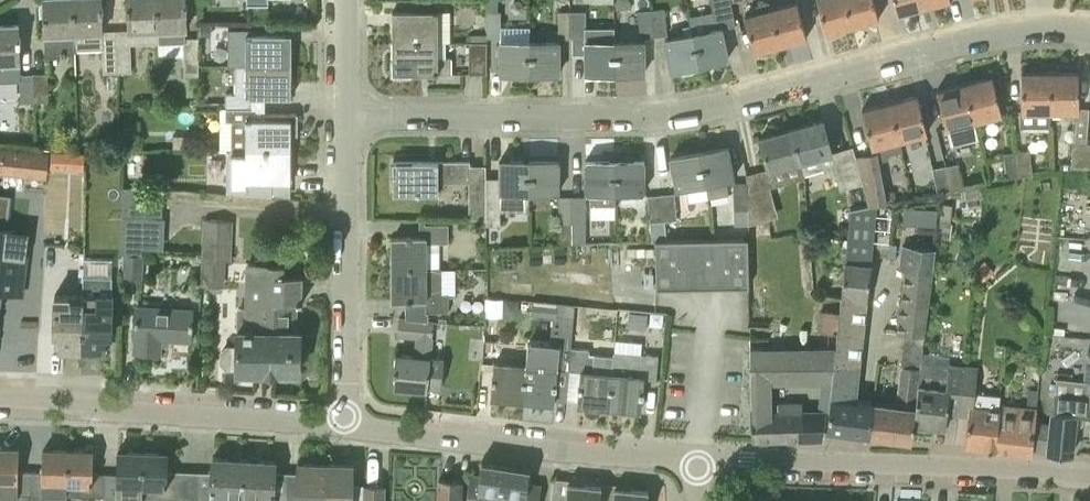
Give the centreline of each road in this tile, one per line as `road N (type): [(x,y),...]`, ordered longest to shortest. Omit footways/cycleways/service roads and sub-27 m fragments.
road 1 (residential): [(347,120),(658,118),(943,48),(1089,37)]
road 2 (tertiary): [(1089,476),(975,462),(697,464)]
road 3 (tertiary): [(697,464),(345,423)]
road 4 (tertiary): [(345,423),(0,398)]
road 5 (residential): [(345,423),(347,120)]
road 6 (residential): [(347,120),(347,0)]

